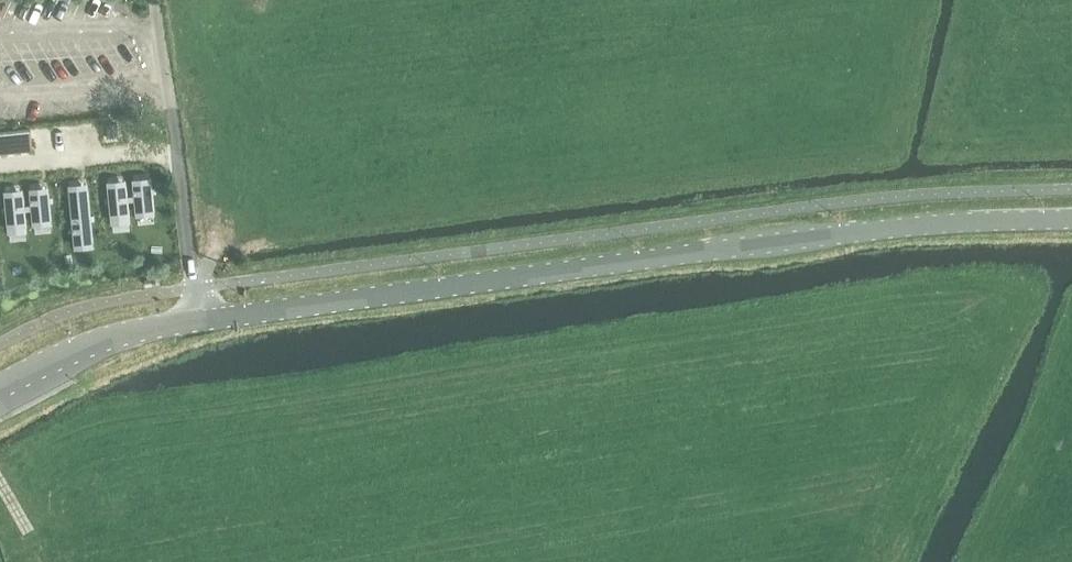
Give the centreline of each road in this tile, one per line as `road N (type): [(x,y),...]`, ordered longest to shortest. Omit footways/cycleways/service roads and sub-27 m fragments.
road 1 (tertiary): [(203,319),(921,226),(1071,223)]
road 2 (unclassified): [(203,319),(155,0)]
road 3 (tertiary): [(0,386),(74,349),(203,319)]

